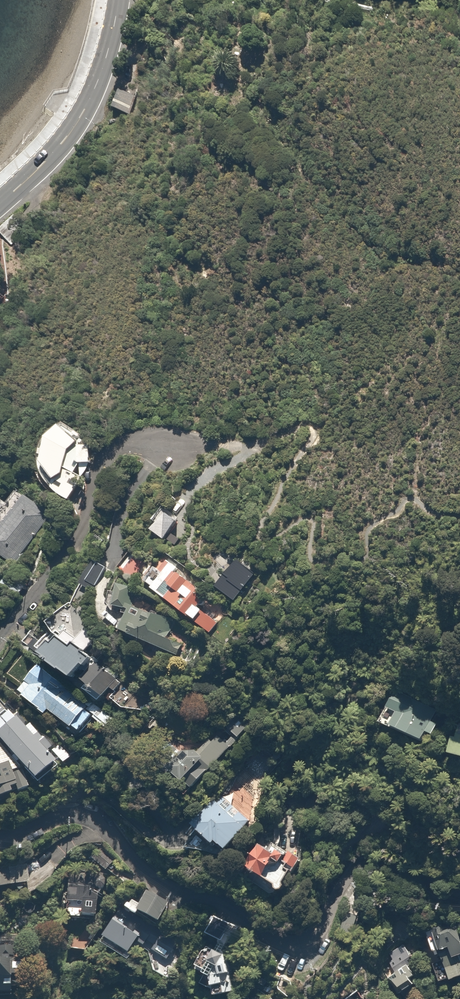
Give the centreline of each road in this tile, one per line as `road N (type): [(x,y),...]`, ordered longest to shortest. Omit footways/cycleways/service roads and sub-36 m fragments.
road 1 (residential): [(459,895),(360,863),(302,952),(171,887),(94,818),(65,814),(0,838)]
road 2 (residential): [(0,642),(84,521),(113,449),(128,441),(177,450)]
road 3 (secondary): [(118,0),(86,108),(55,152),(0,203)]

